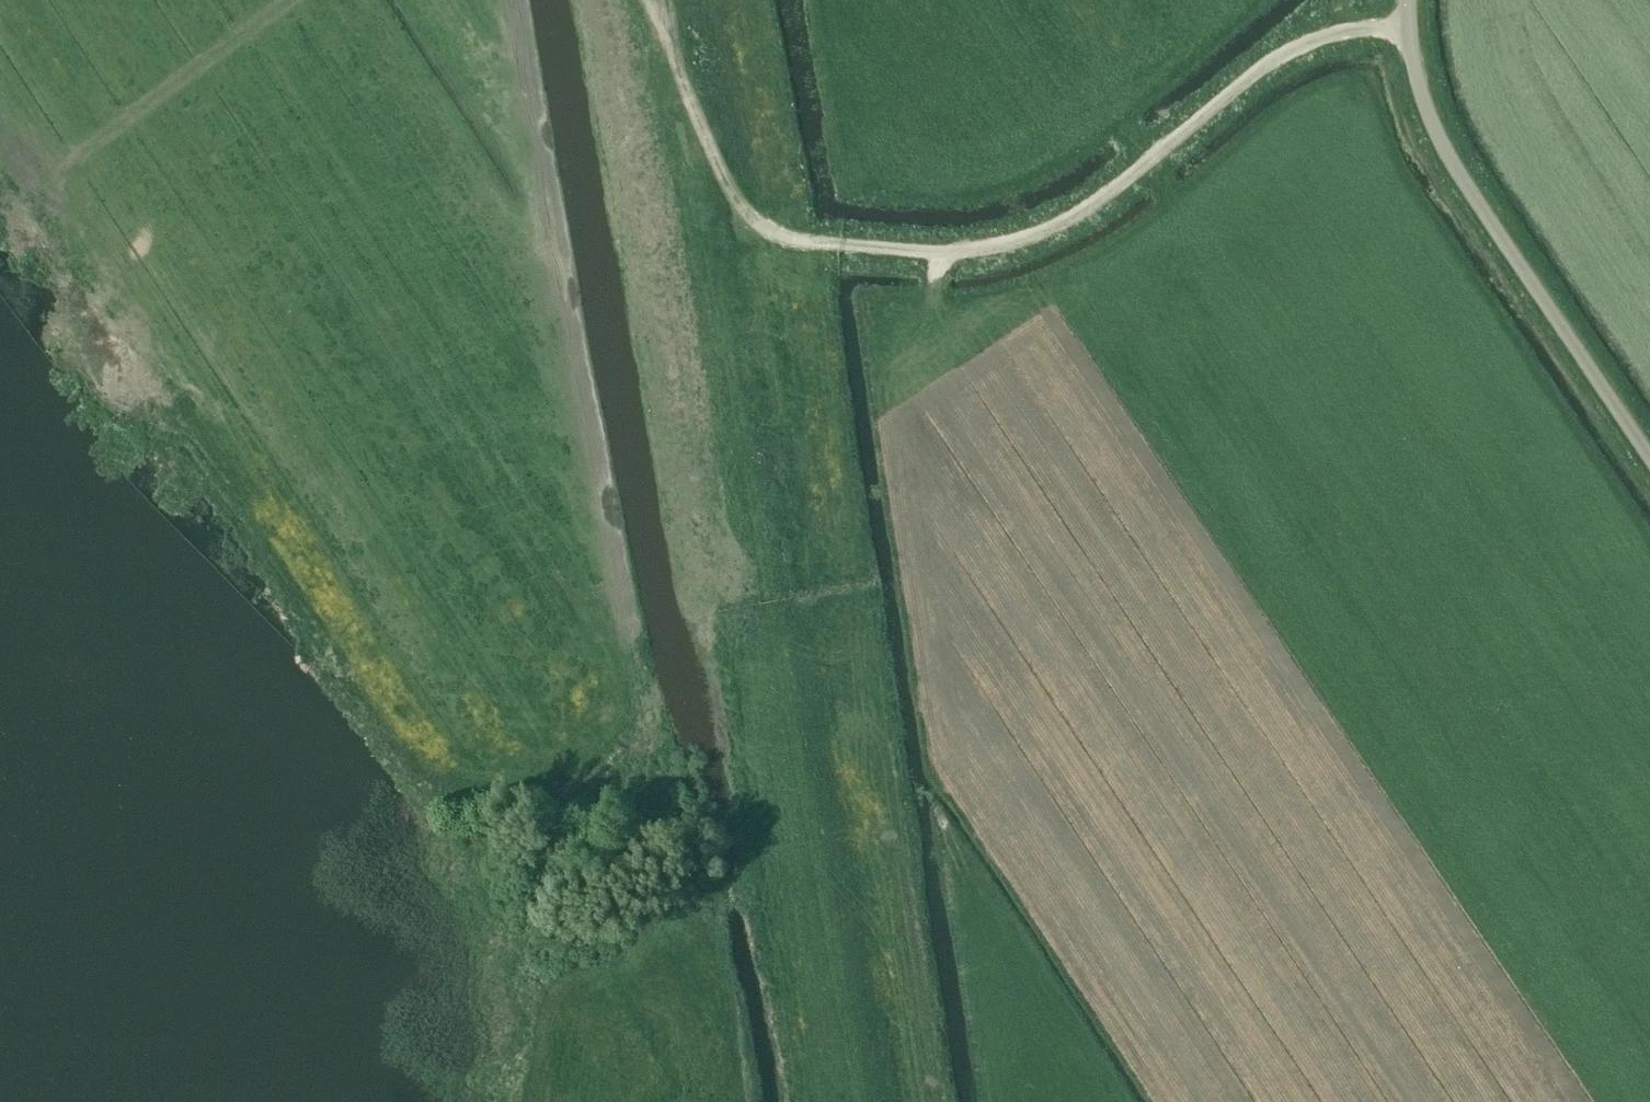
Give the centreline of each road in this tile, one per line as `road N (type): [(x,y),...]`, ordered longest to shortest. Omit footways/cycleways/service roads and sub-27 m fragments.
road 1 (track): [(1410,27),(1301,43),(1072,215),(1012,241),(947,251),(796,239),(749,215),(723,173),(650,0)]
road 2 (unclassified): [(1649,459),(1449,163),(1420,104),(1410,0)]

